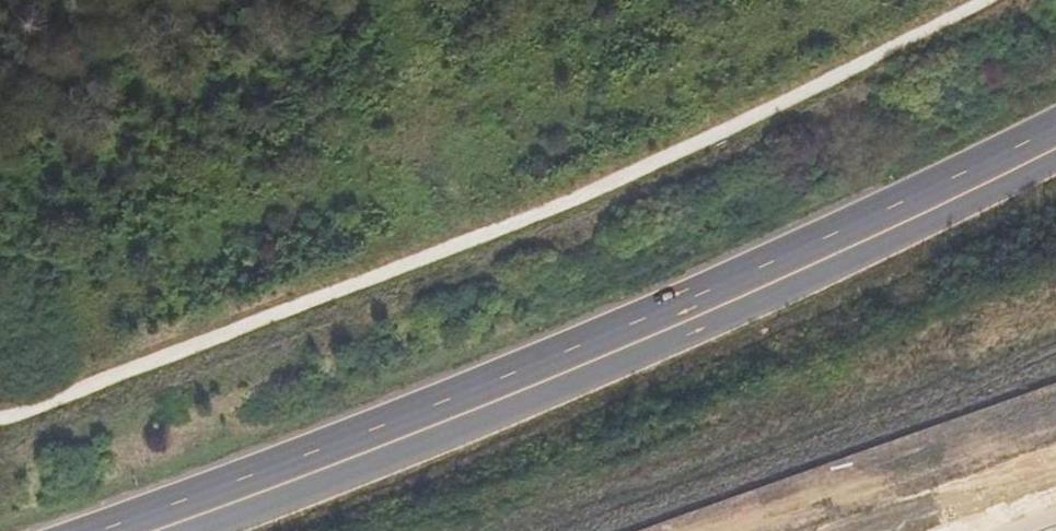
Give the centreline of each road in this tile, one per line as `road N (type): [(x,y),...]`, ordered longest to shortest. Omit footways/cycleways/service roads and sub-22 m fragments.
road 1 (motorway): [(738,288),(77,530)]
road 2 (motorway): [(186,530),(547,393),(738,288)]
road 3 (motorway): [(738,288),(1055,135)]

